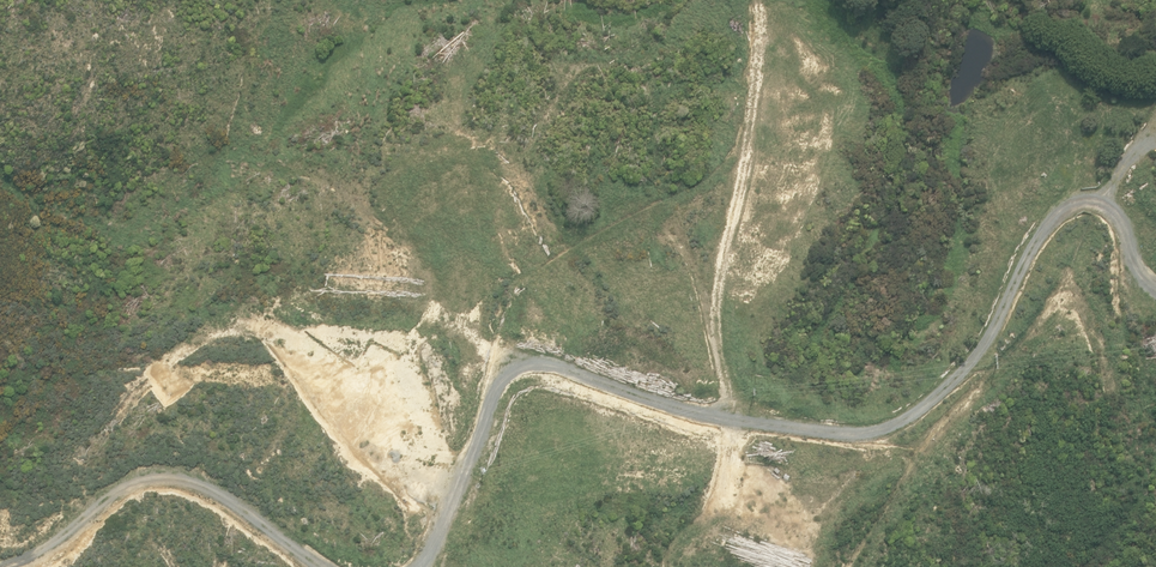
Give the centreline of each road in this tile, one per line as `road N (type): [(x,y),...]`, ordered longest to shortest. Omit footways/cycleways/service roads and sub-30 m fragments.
road 1 (track): [(1115,208),(1083,203),(1041,230),(971,365),(919,409),(868,434),(793,431),(689,413),(553,365),(517,366),(490,400),(438,540),(415,566)]
road 2 (track): [(749,423),(715,345),(740,203),(760,0)]
road 3 (track): [(314,566),(217,491),(169,476),(127,483),(30,556),(2,566)]
road 4 (track): [(1155,279),(1132,258),(1115,208),(1124,169),(1155,143)]

